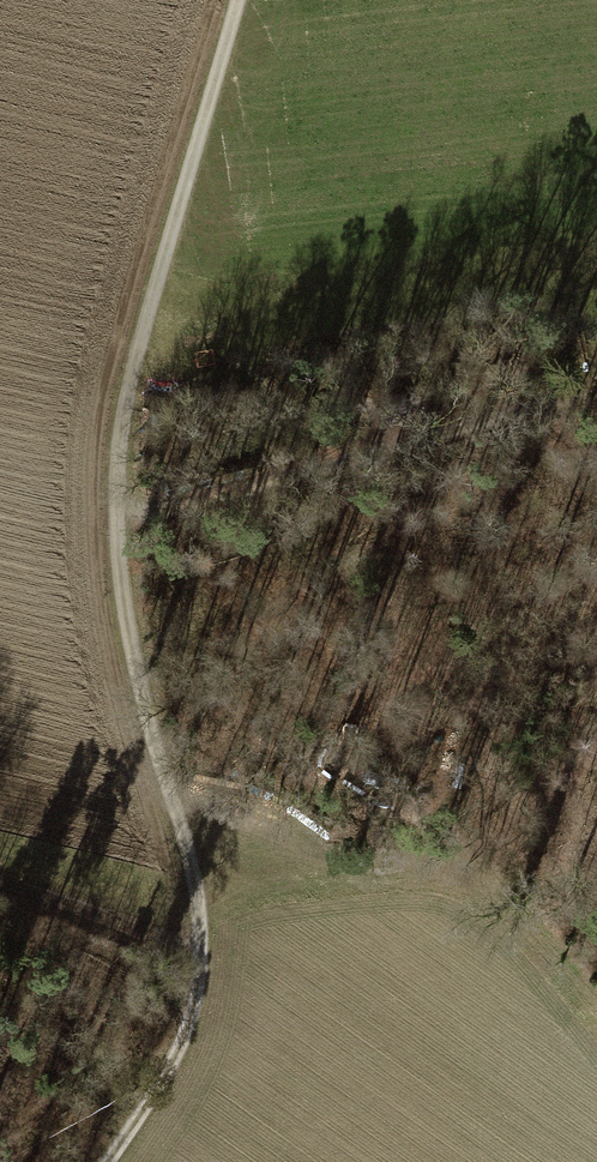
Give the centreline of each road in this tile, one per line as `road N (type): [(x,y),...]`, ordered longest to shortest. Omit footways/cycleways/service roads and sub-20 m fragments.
road 1 (track): [(232,0),(111,521),(148,733),(201,899),(204,956),(193,1021),(106,1161)]
road 2 (track): [(111,521),(326,472),(596,389)]
road 3 (track): [(0,883),(204,956)]

